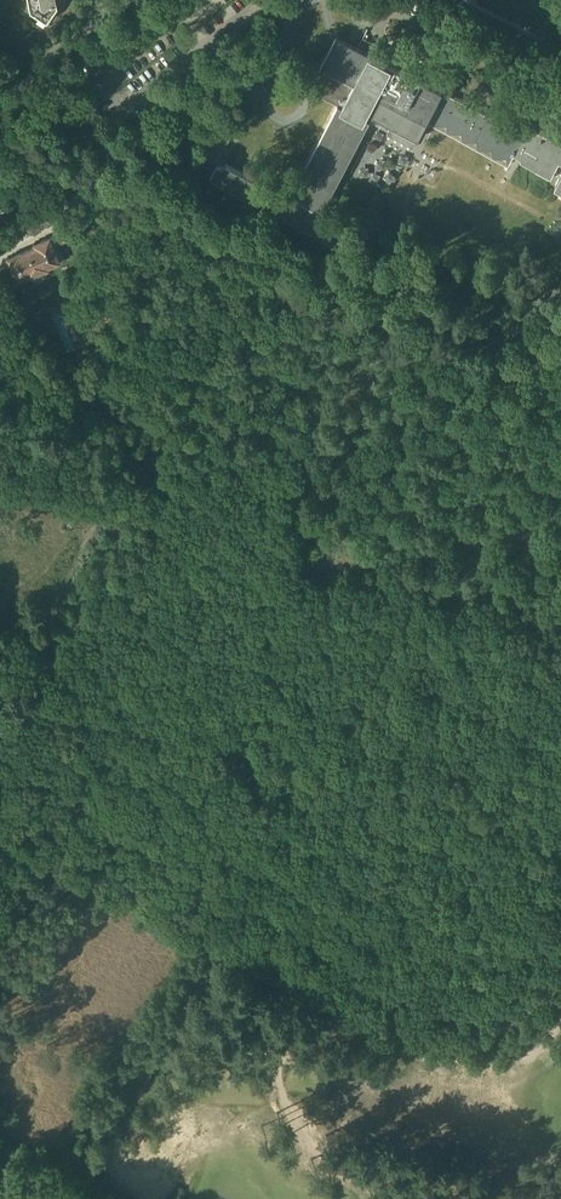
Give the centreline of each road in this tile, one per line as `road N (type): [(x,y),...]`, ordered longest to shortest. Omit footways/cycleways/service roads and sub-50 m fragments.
road 1 (unclassified): [(0,102),(121,0)]

